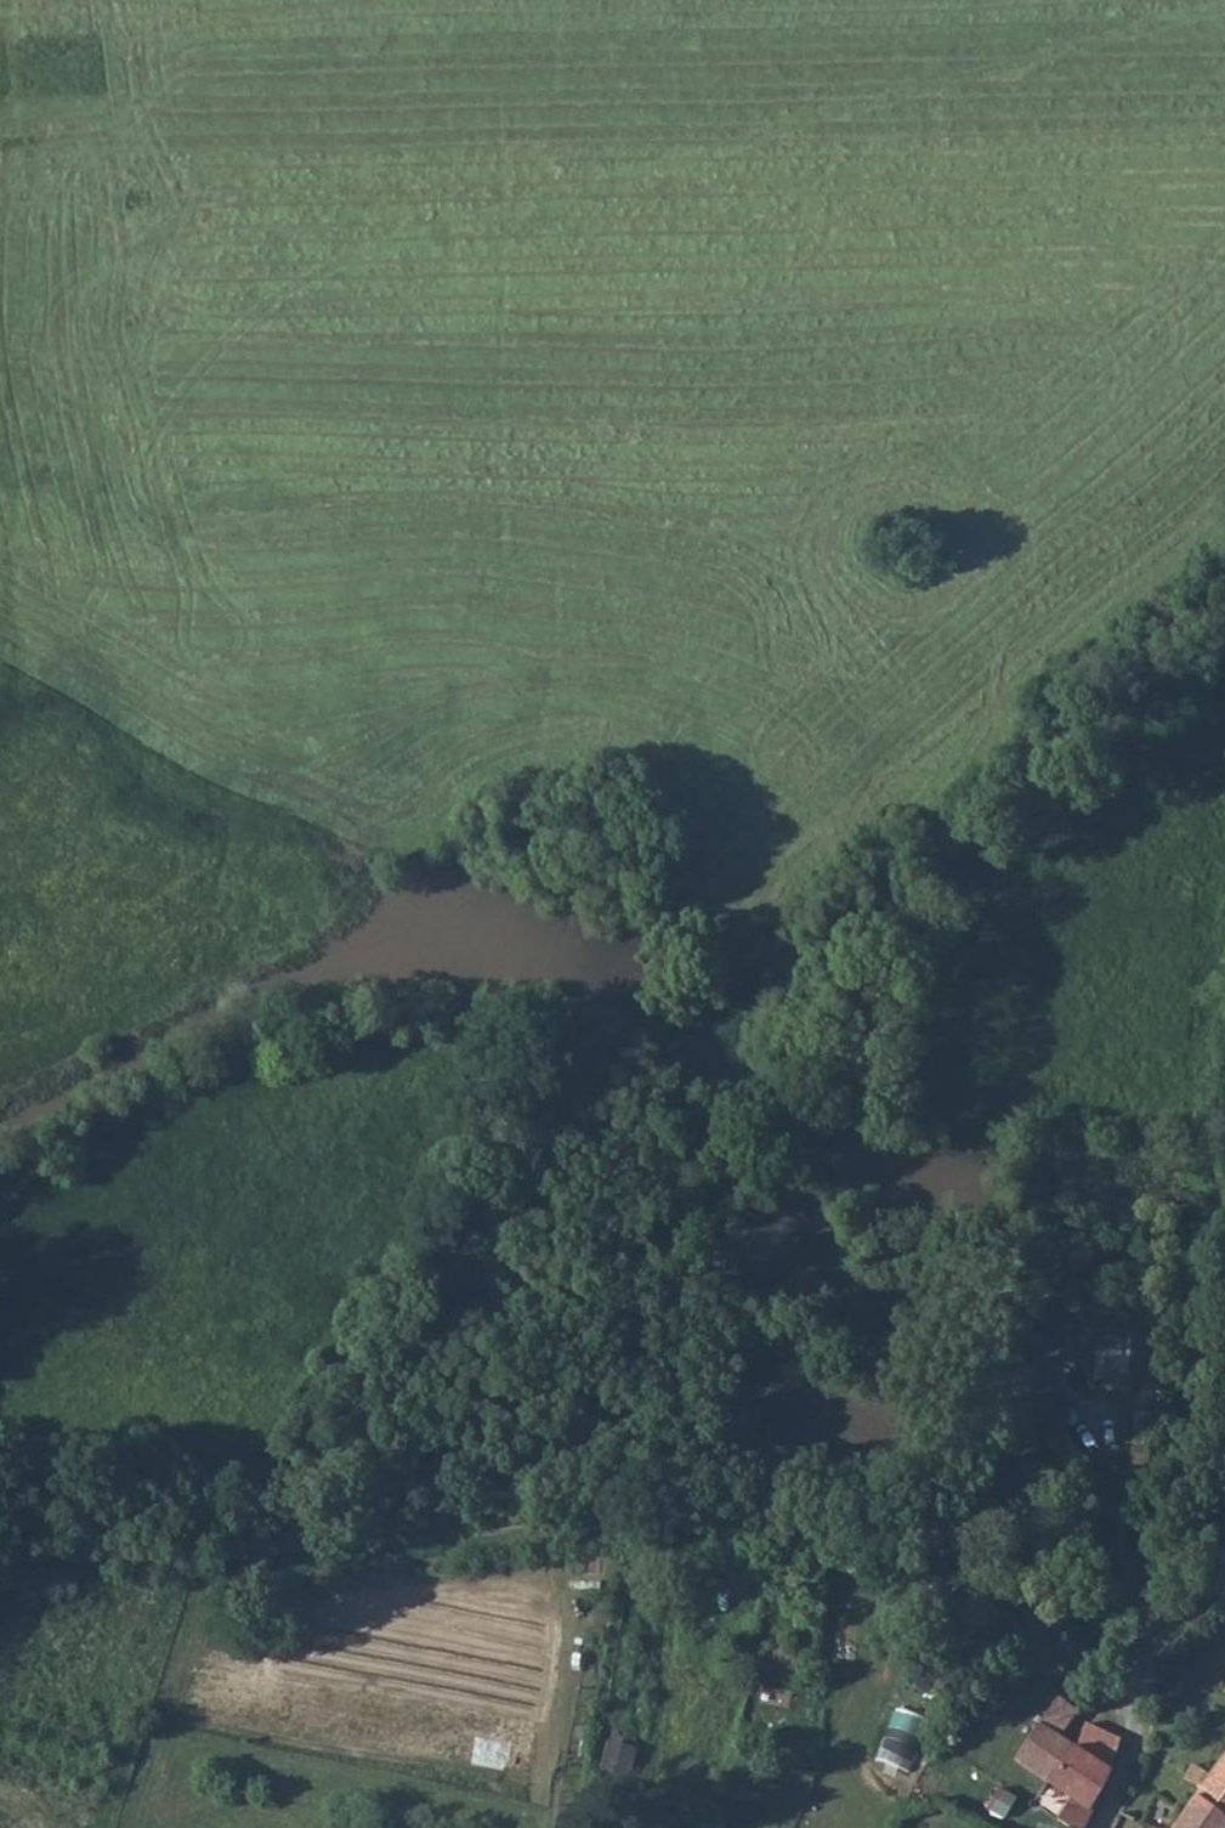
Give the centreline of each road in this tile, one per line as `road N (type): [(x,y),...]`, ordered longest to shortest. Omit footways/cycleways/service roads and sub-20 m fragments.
road 1 (track): [(1131,1571),(1046,1538),(705,1521),(351,1559)]
road 2 (track): [(1143,1743),(1151,1654),(1131,1571)]

